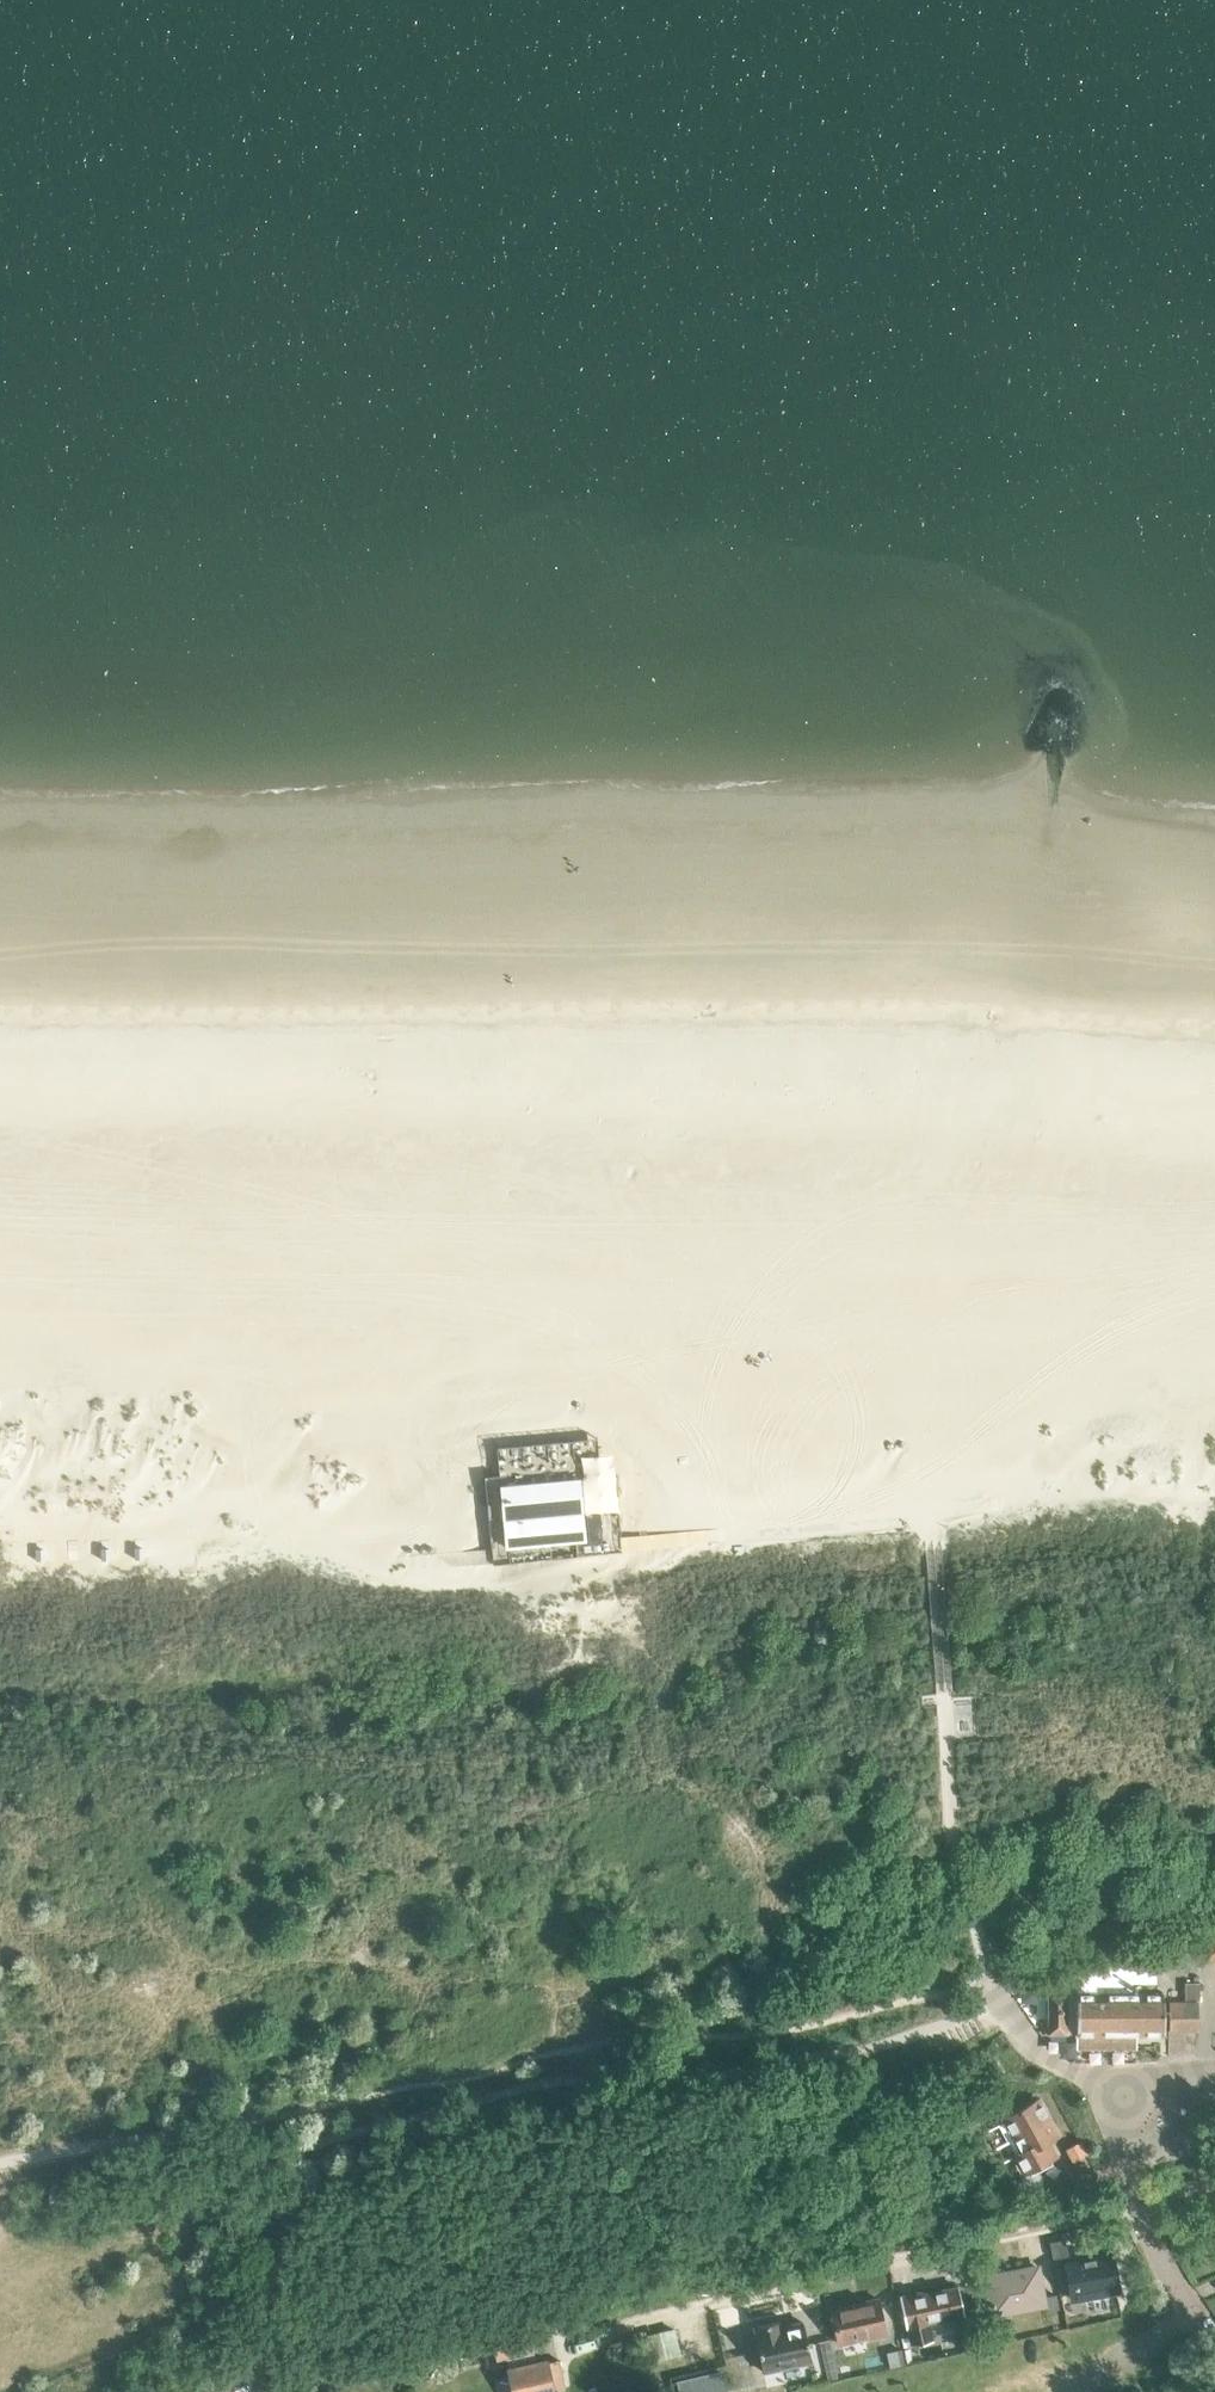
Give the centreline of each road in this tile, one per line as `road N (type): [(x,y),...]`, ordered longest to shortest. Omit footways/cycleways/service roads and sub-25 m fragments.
road 1 (tertiary): [(1214,2338),(1189,2311),(1140,2201)]

